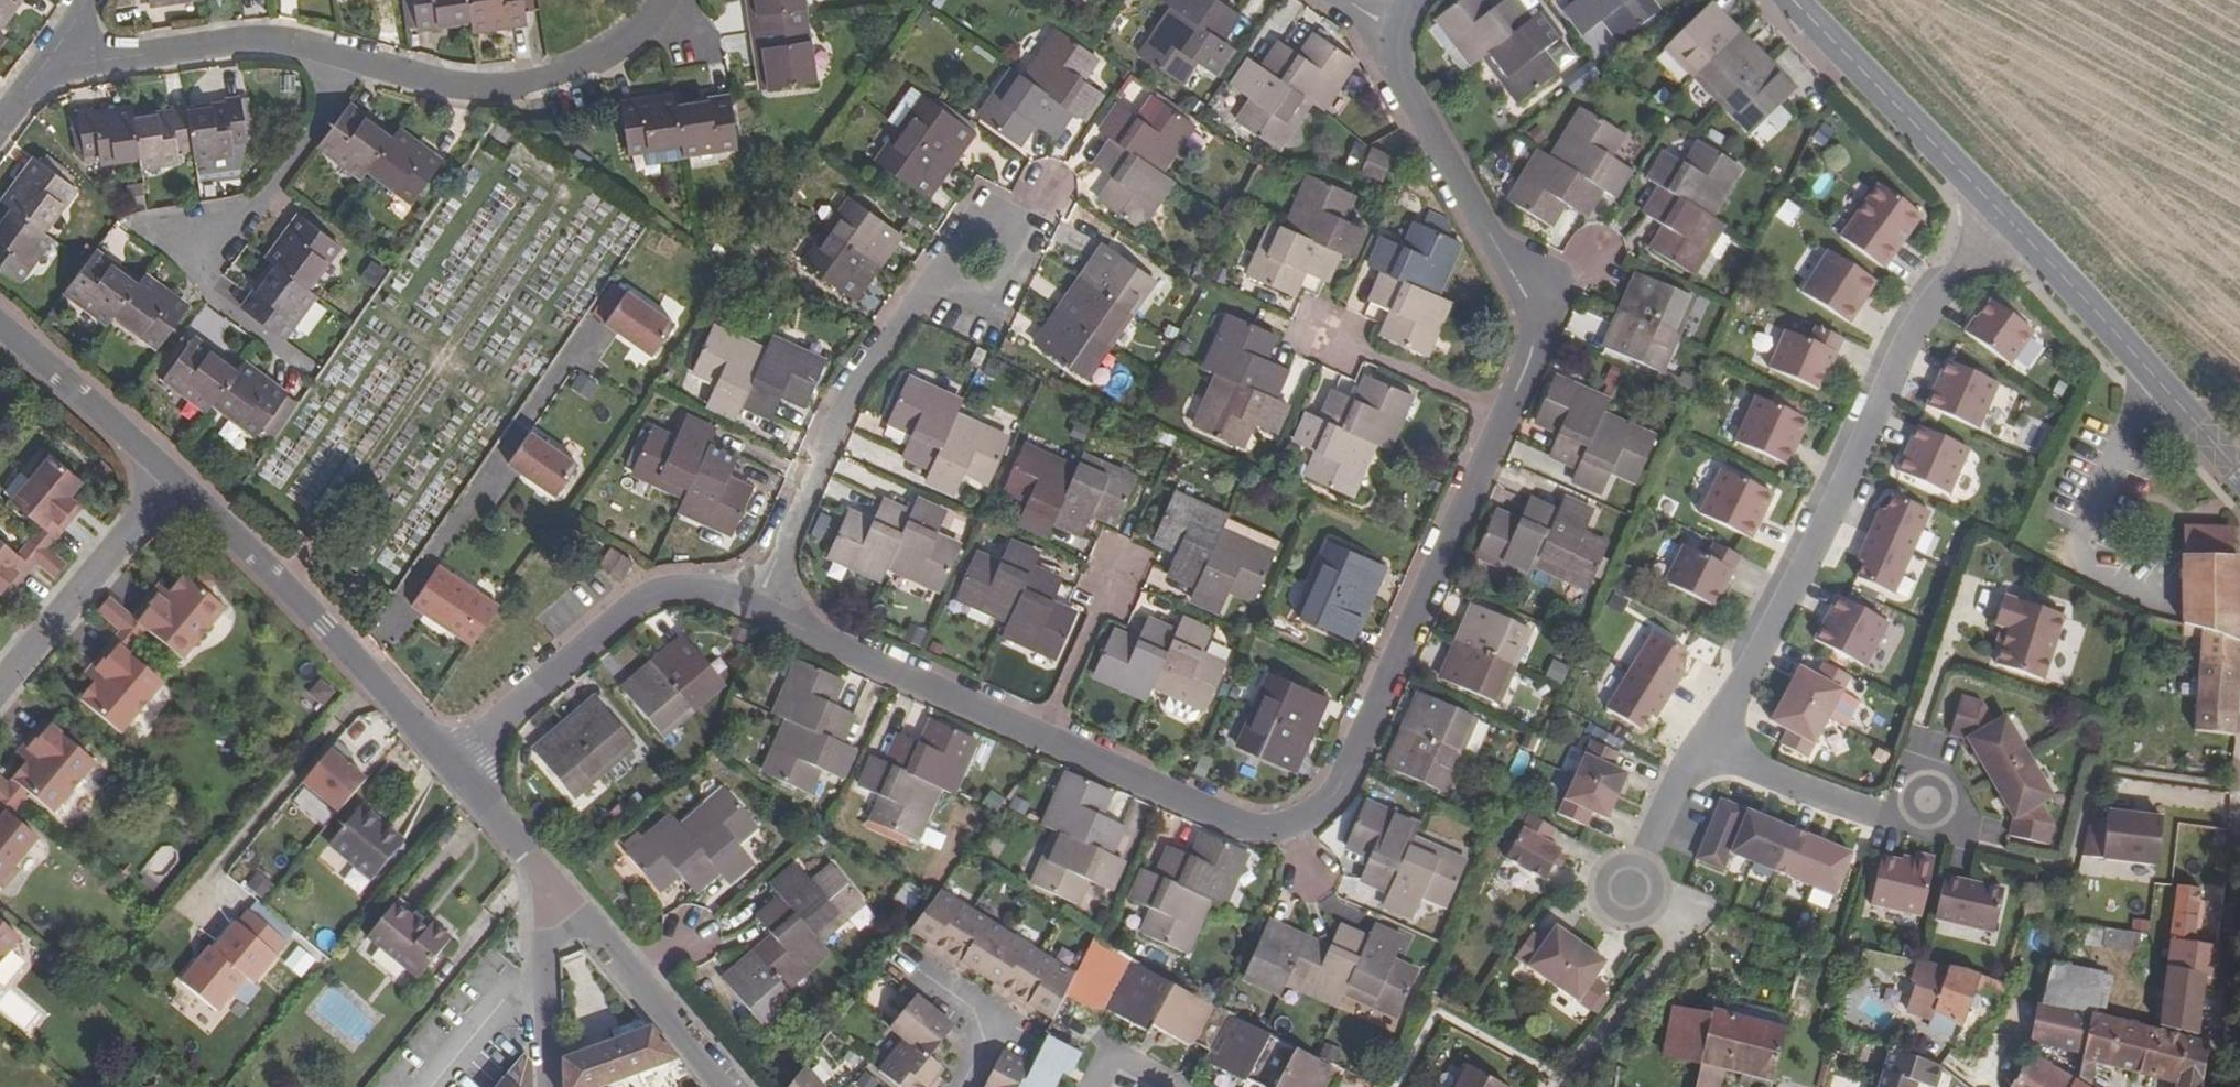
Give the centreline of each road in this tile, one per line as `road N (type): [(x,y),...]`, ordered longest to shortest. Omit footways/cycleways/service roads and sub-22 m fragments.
road 1 (residential): [(1399,31),(1399,77),(1539,315),(1534,355),(1510,413),(1329,802),(1289,827),(1248,831),(753,610)]
road 2 (residential): [(1695,753),(1808,558),(1917,314),(2009,221)]
road 3 (residential): [(310,371),(210,295),(201,266),(299,146),(341,55)]
road 4 (unclassified): [(451,769),(174,475)]
road 5 (residential): [(753,610),(854,381),(921,291),(941,278)]
road 6 (residential): [(753,610),(697,593),(648,603),(451,769)]
road 7 (residential): [(659,10),(609,60),(522,85),(434,84),(341,55)]
road 8 (tertiary): [(2239,471),(2009,221)]
road 9 (tertiary): [(2009,221),(1792,0)]
road 10 (residential): [(341,55),(244,37),(114,57),(62,49)]
road 11 (residential): [(546,874),(723,1086)]
road 12 (unclassified): [(174,475),(0,689)]
road 13 (residential): [(1932,803),(1881,816),(1695,753)]
road 14 (unclassified): [(174,475),(0,325)]
road 15 (residential): [(546,874),(545,1086)]
road 16 (residential): [(941,278),(994,305),(1029,237),(979,211)]
road 17 (residential): [(1630,893),(1695,753)]
road 18 (unclassified): [(546,874),(451,769)]

